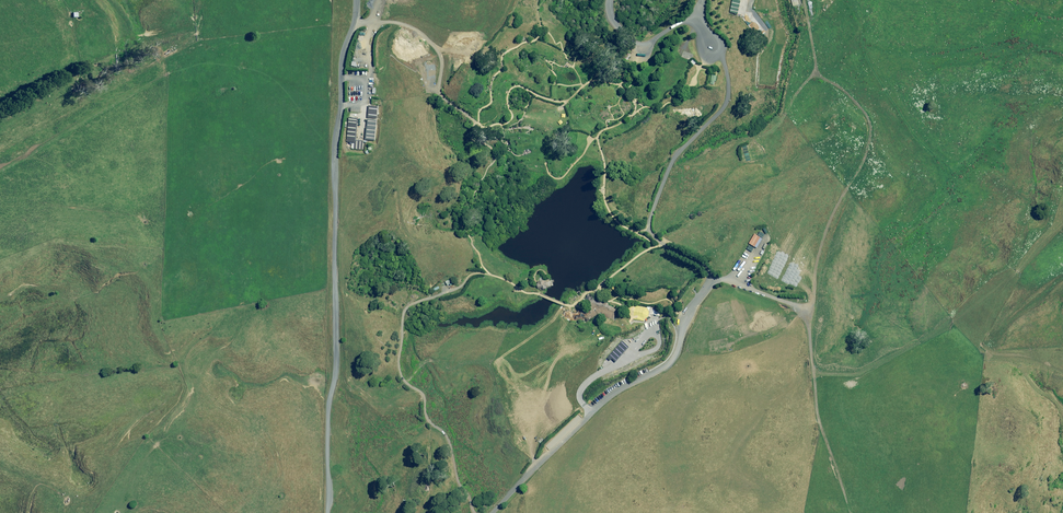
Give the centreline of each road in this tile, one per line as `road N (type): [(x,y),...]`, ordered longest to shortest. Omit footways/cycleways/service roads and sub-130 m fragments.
road 1 (track): [(805,0),(819,72),(866,114),(871,131),(822,245),(812,304),(800,312)]
road 2 (track): [(491,275),(472,275),(406,308),(399,357),(401,375),(424,396),(427,419),(448,440),(475,512)]
road 3 (track): [(714,277),(780,300),(806,319),(817,416),(851,512)]
road 4 (track): [(565,308),(498,363),(526,407),(533,462)]
road 5 (track): [(478,124),(437,92),(442,61),(427,39),(398,23),(357,23)]
road 6 (track): [(611,337),(556,360),(532,433)]

